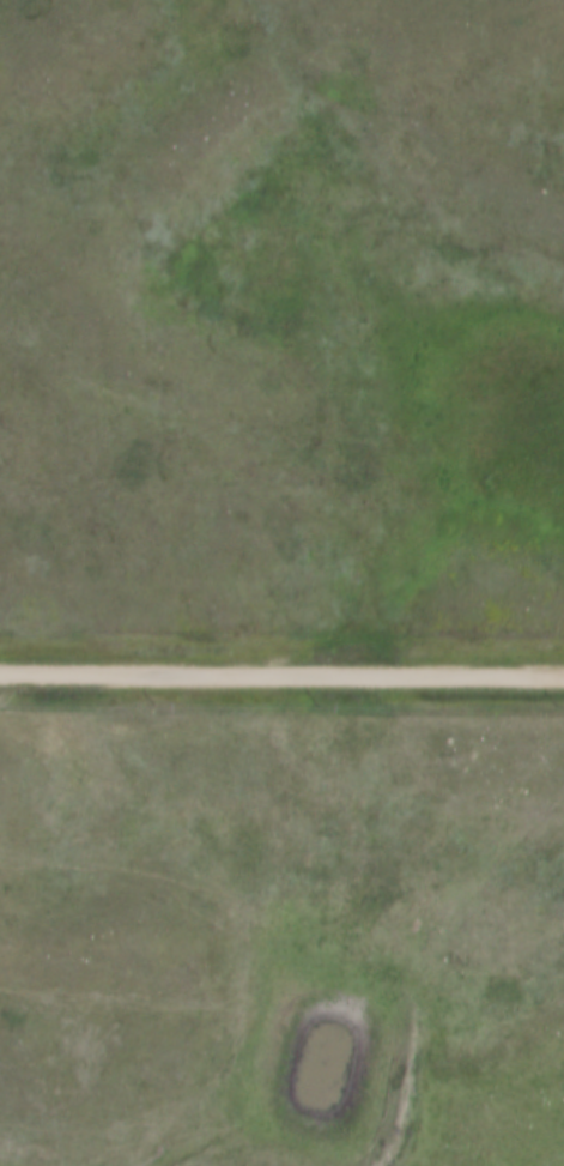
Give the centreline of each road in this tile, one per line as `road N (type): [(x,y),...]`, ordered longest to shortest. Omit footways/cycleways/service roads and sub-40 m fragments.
road 1 (track): [(563,674),(284,676),(0,664)]

